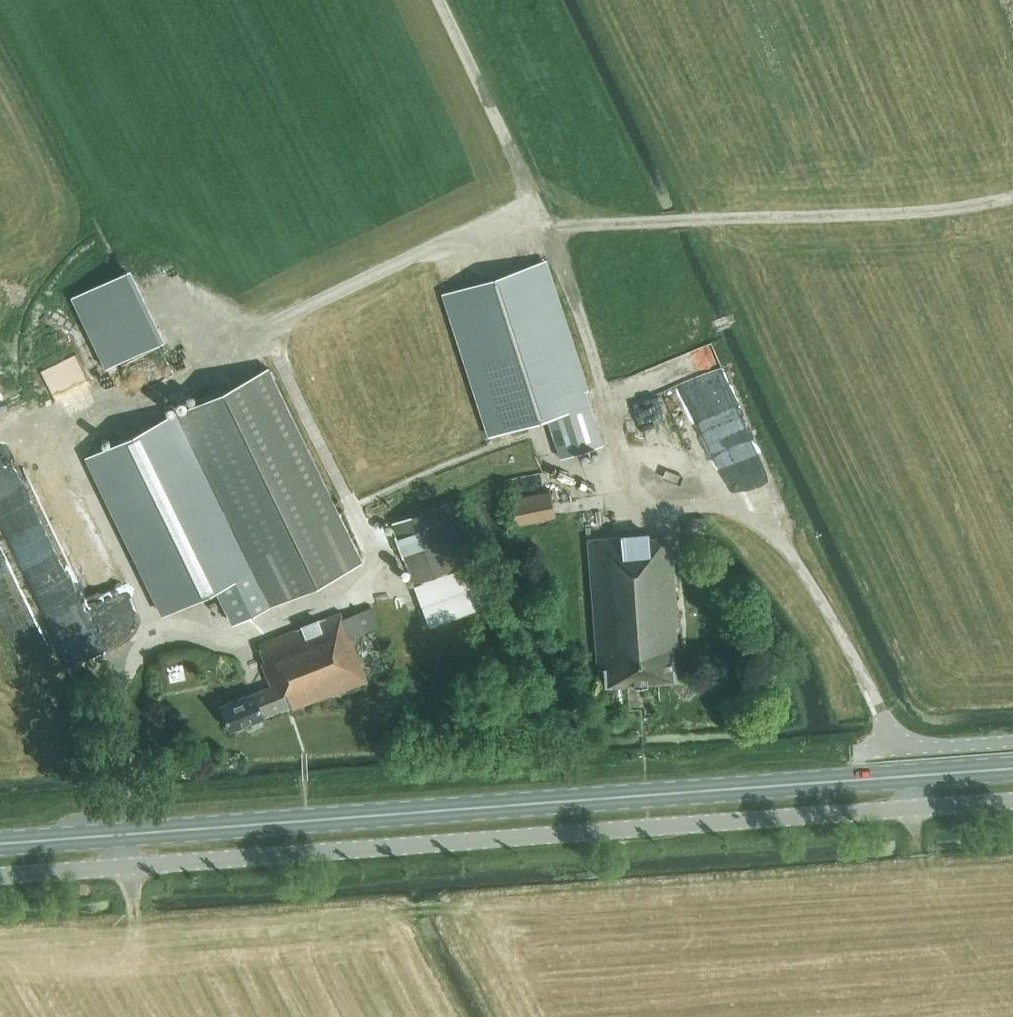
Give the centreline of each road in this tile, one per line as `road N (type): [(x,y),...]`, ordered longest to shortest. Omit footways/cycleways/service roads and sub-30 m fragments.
road 1 (unclassified): [(0,874),(1012,799)]
road 2 (primary): [(0,842),(1012,768)]
road 3 (track): [(264,328),(448,242),(507,227),(524,205),(523,172),(439,0)]
road 4 (track): [(507,227),(933,210),(1012,195)]
road 5 (track): [(605,406),(588,338),(542,226)]

